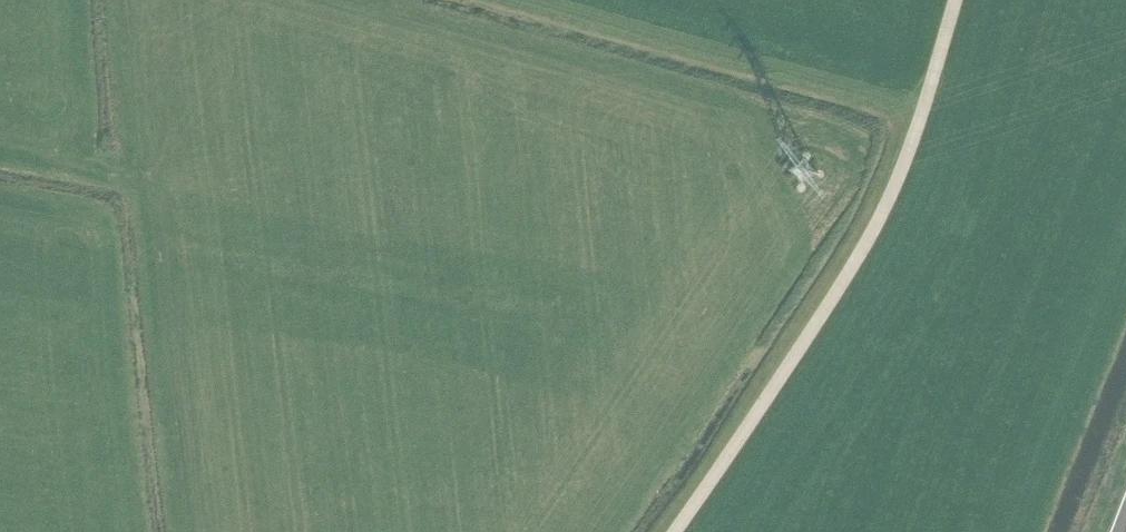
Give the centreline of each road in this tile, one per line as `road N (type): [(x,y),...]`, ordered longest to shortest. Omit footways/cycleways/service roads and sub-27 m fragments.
road 1 (track): [(960,0),(923,125),(857,267),(674,531)]

